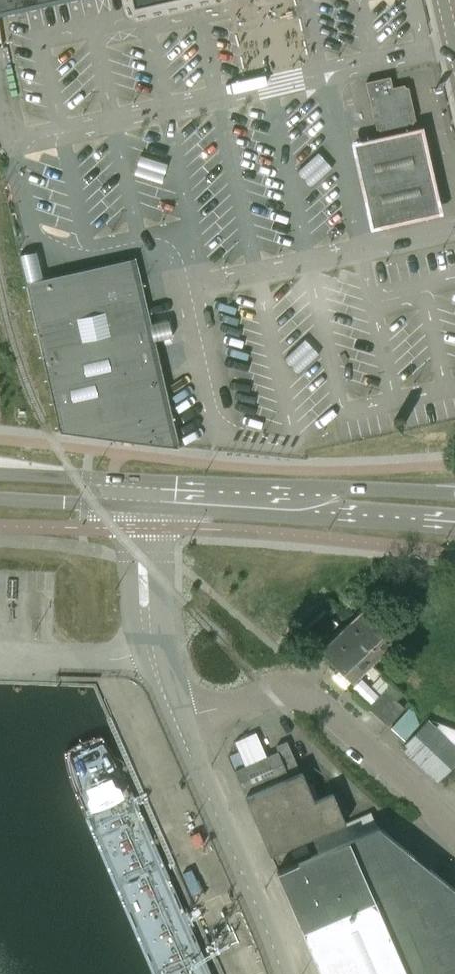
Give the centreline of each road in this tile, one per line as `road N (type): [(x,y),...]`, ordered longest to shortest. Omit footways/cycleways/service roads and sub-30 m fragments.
road 1 (unclassified): [(454,833),(311,697),(280,692),(174,718)]
road 2 (secondary): [(144,507),(454,529)]
road 3 (secondary): [(454,493),(147,481)]
road 4 (unclassified): [(283,973),(174,718)]
road 5 (unclassified): [(174,718),(147,626),(144,507)]
road 6 (secondary): [(147,481),(0,474)]
road 7 (secondary): [(0,499),(144,507)]

